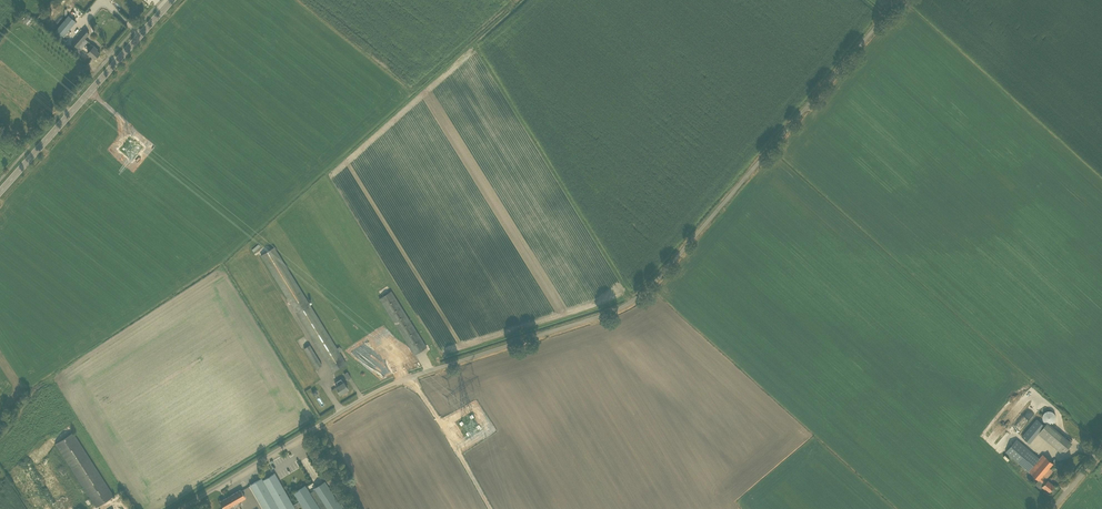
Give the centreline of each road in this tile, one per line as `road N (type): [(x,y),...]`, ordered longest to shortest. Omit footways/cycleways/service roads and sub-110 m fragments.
road 1 (unclassified): [(174,508),(373,387),(607,308),(651,282),(899,0)]
road 2 (secondary): [(0,192),(172,0)]

